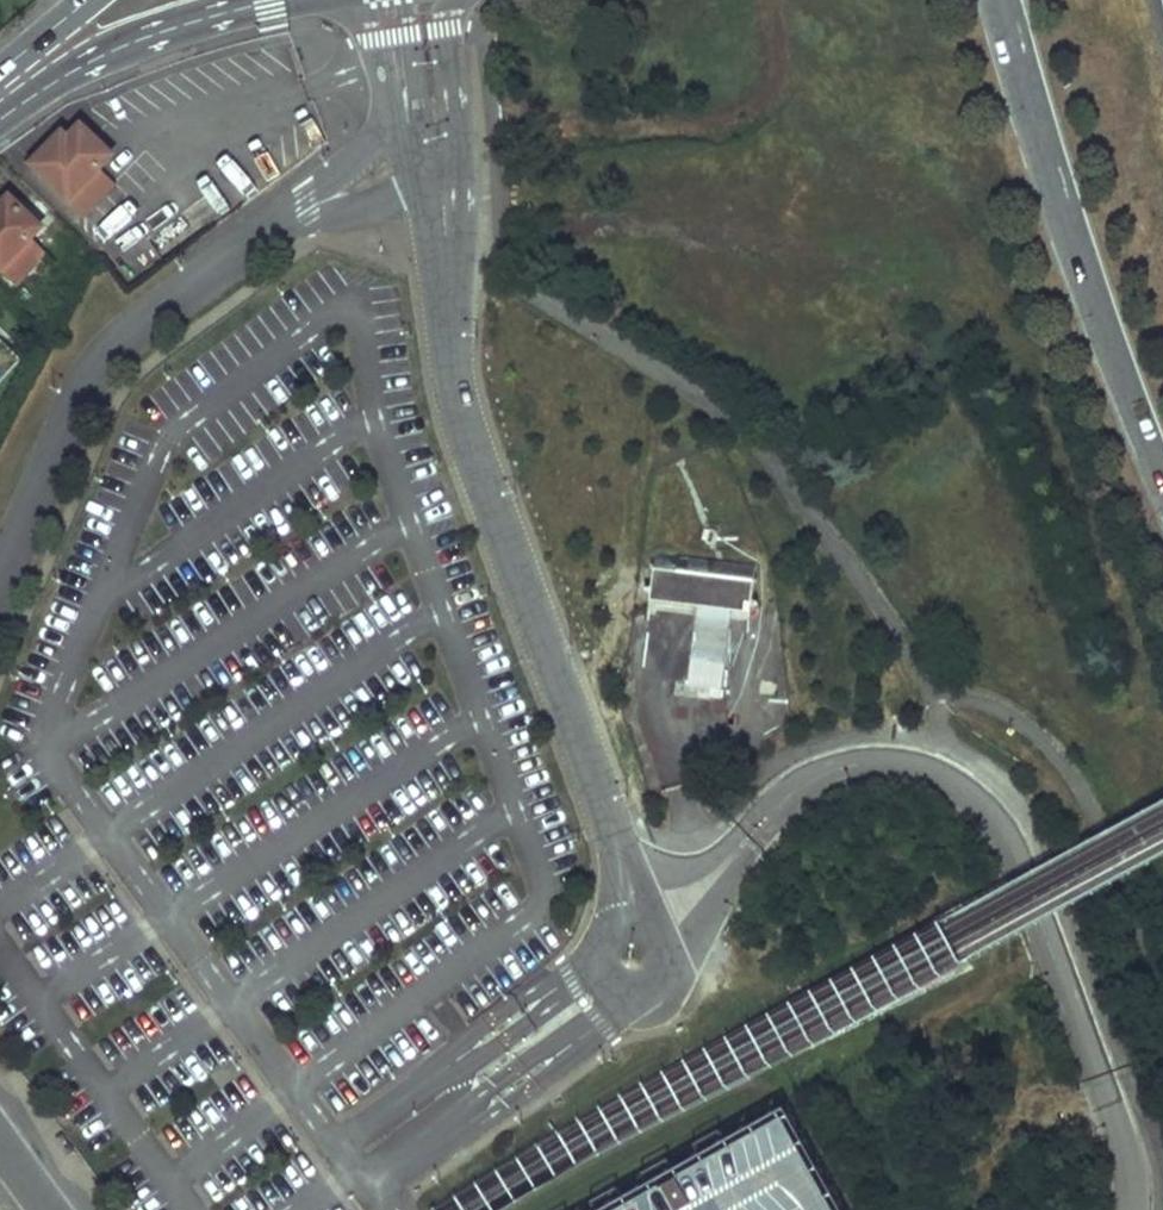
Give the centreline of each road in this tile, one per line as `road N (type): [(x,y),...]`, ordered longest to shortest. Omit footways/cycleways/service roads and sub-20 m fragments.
road 1 (motorway): [(1005,0),(1162,457)]
road 2 (primary): [(0,111),(141,38),(265,0)]

